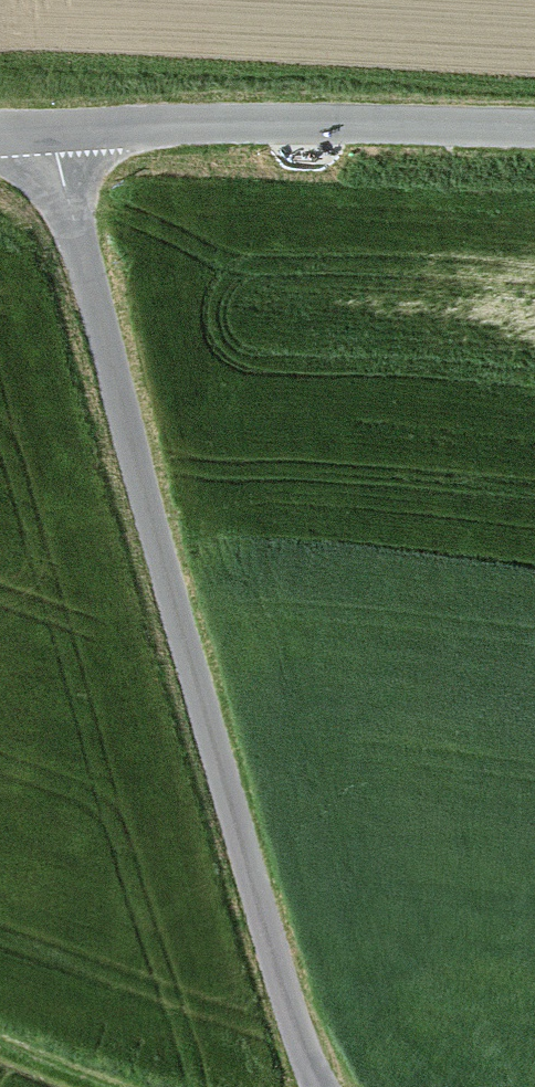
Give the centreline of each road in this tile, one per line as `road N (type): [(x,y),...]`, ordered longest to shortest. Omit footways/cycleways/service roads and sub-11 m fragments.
road 1 (unclassified): [(49,132),(290,1023),(322,1086)]
road 2 (tertiary): [(534,131),(49,132)]
road 3 (track): [(126,1086),(0,1038)]

